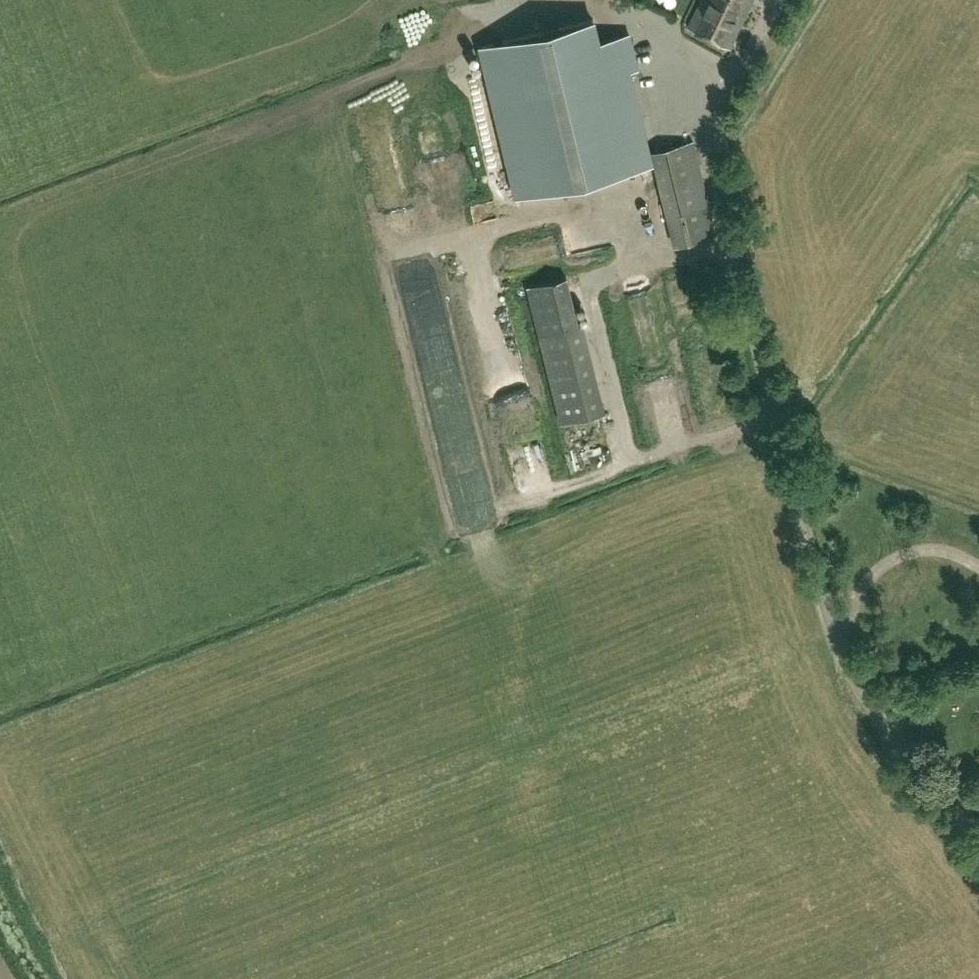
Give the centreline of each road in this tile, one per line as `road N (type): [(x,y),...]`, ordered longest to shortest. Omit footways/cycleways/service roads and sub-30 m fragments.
road 1 (track): [(712,167),(820,0)]
road 2 (unclassified): [(978,840),(859,685)]

